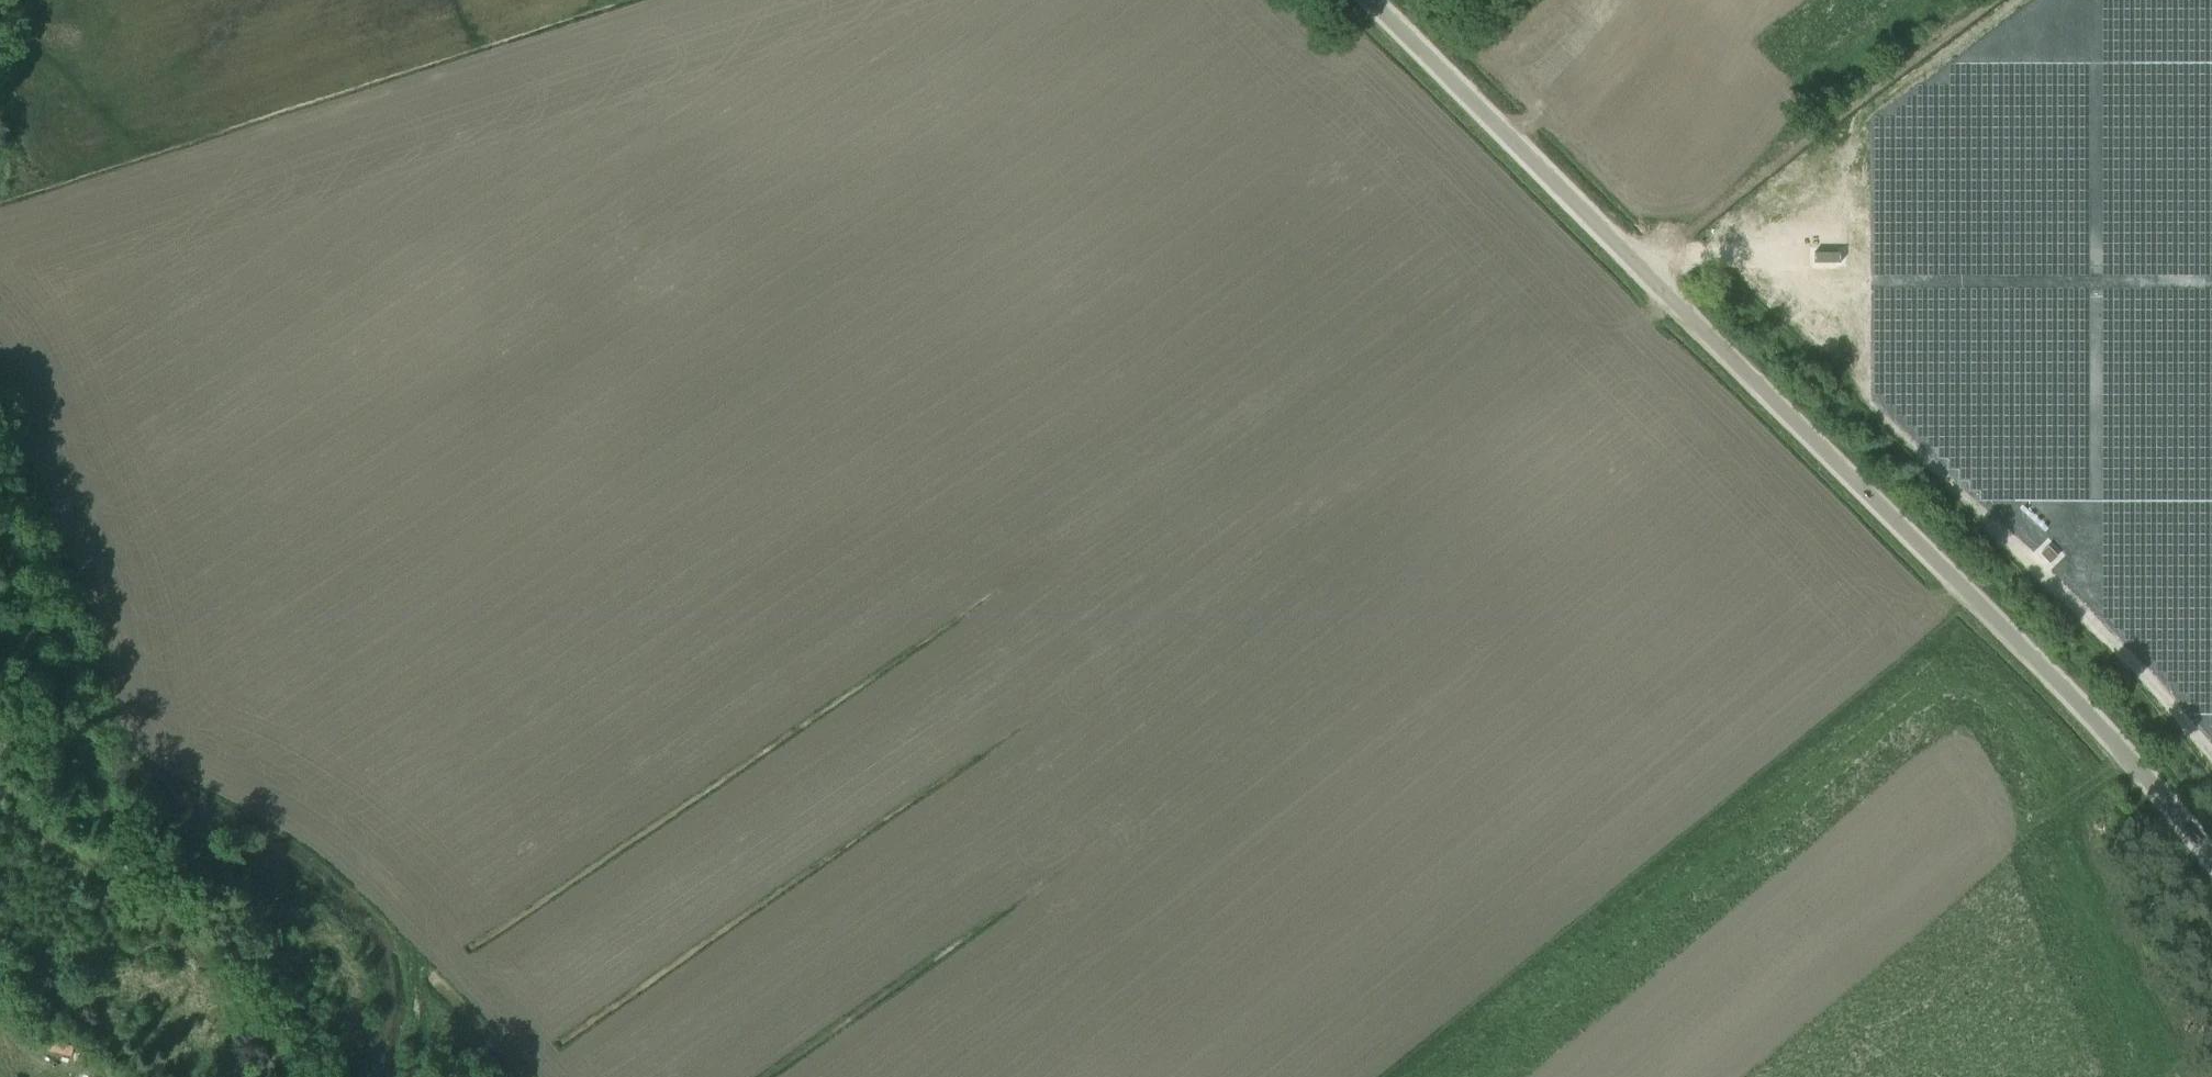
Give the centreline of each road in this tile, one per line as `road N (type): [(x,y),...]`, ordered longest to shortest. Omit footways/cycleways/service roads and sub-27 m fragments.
road 1 (unclassified): [(2211,873),(2108,735),(1367,0)]

